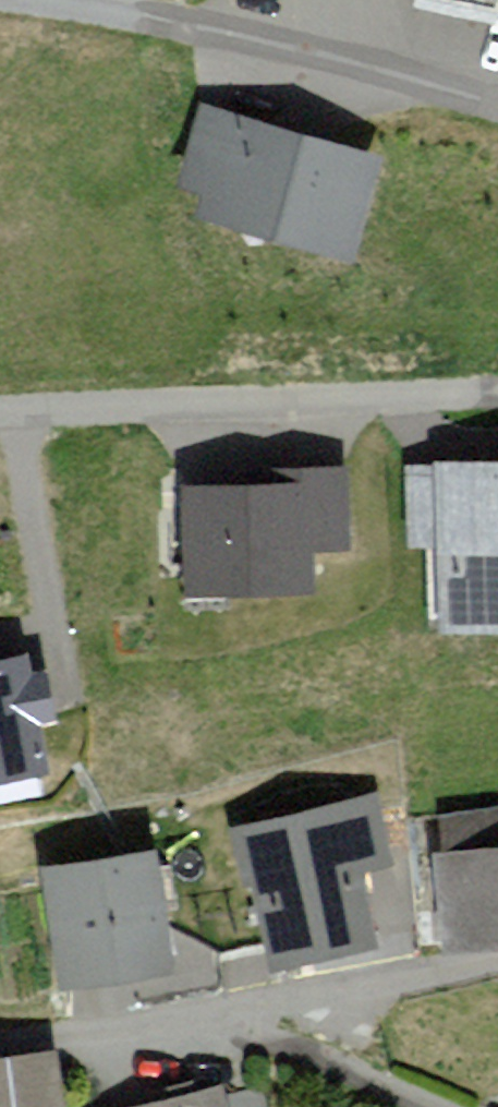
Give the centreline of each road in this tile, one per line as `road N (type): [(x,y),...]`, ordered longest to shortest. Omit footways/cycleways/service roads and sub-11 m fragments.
road 1 (residential): [(497,121),(281,43),(13,0)]
road 2 (residential): [(497,397),(0,417)]
road 3 (residential): [(497,964),(248,1011)]
road 4 (residential): [(248,1011),(0,1044)]
road 5 (residential): [(248,1011),(260,1032),(426,1106)]

